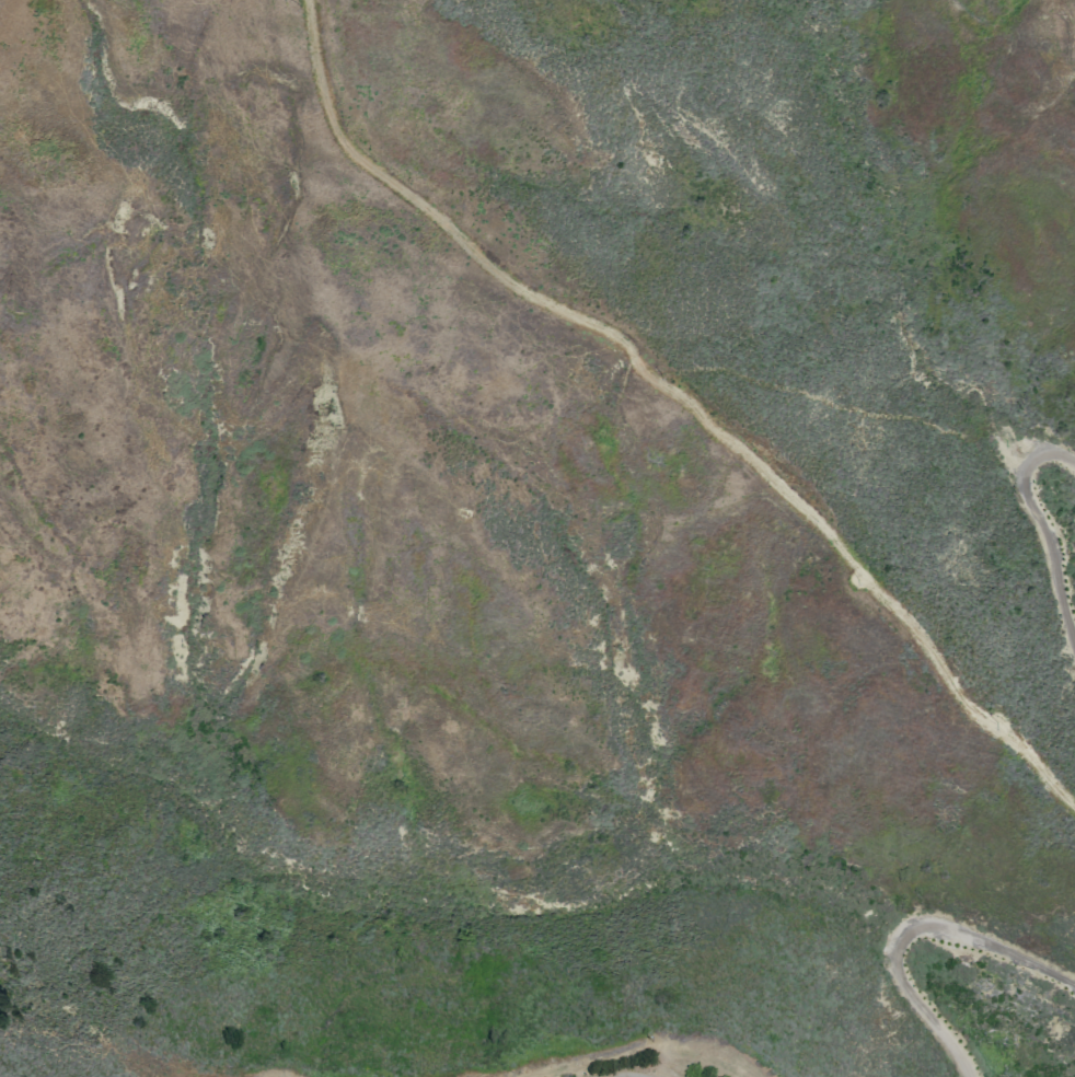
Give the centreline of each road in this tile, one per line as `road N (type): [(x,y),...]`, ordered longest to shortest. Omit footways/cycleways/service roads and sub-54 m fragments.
road 1 (residential): [(1074,991),(994,950),(928,936),(911,942),(899,954),(899,972),(977,1076)]
road 2 (residential): [(1074,470),(1043,456),(1020,482),(1074,659)]

